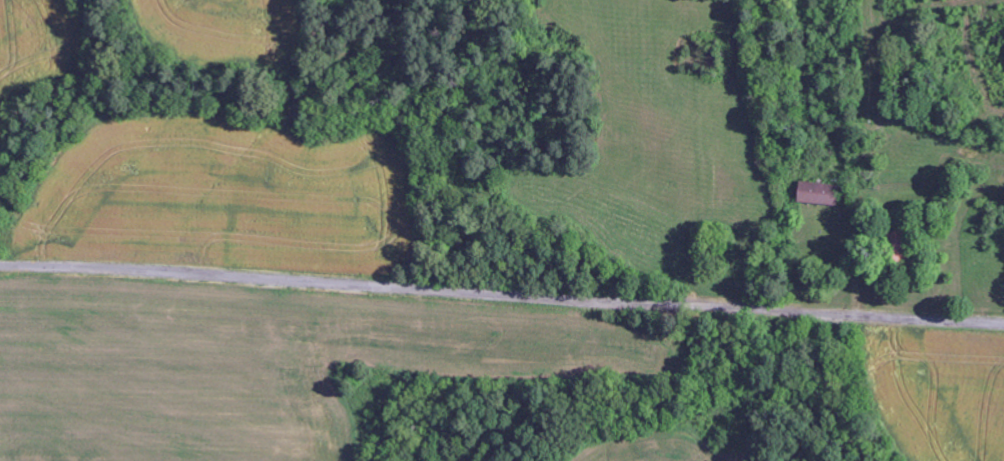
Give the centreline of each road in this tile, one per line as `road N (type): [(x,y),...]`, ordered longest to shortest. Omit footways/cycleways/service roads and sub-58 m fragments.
road 1 (residential): [(1003,323),(0,267)]

